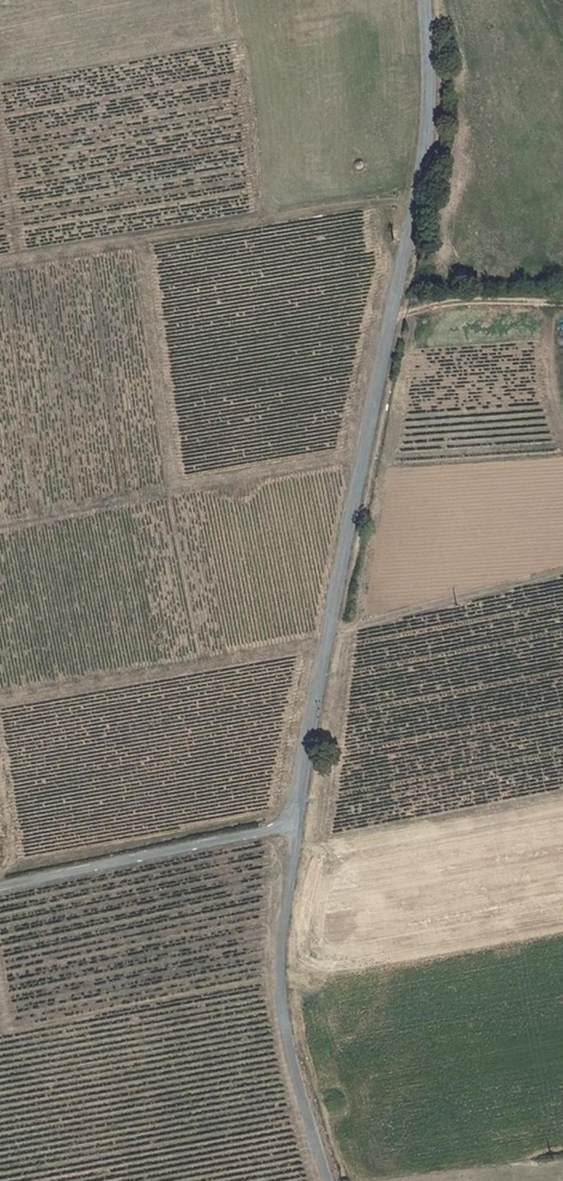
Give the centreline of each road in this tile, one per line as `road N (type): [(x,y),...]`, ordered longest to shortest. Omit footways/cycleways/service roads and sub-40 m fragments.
road 1 (unclassified): [(424,0),(426,103),(415,199),(295,822)]
road 2 (track): [(0,265),(415,199)]
road 3 (unclassified): [(295,822),(279,991),(328,1180)]
road 4 (unclassified): [(295,822),(0,887)]
road 5 (track): [(328,634),(562,569)]

